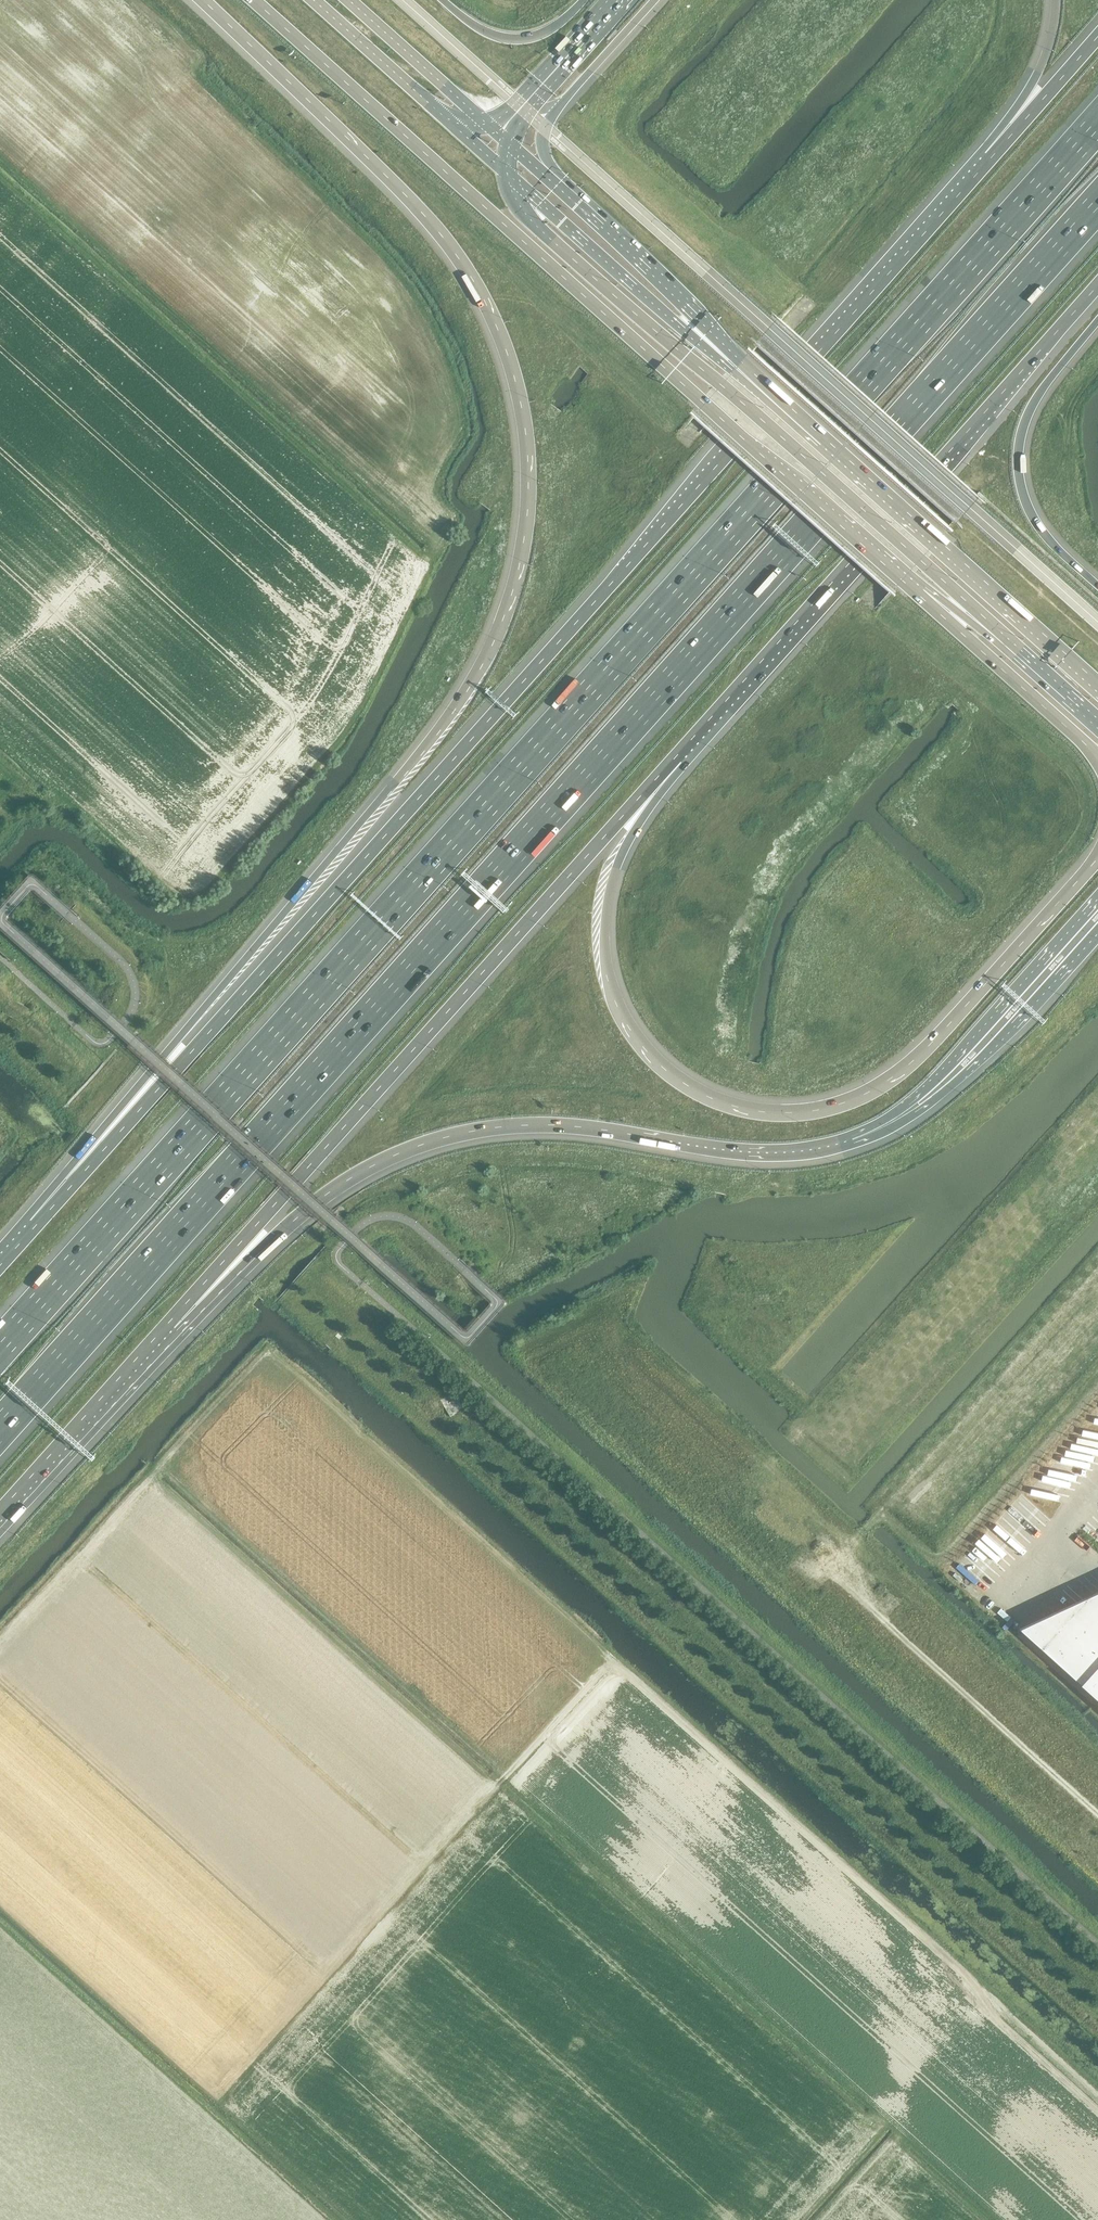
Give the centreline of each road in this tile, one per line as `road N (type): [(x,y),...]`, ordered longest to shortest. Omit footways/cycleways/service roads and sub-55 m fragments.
road 1 (motorway): [(0,1432),(1097,204)]
road 2 (motorway): [(1097,123),(0,1343)]
road 3 (motorway): [(202,0),(459,254),(519,386),(529,520),(519,574),(492,646),(451,710),(34,1226)]
road 4 (motorway): [(991,158),(34,1226)]
road 5 (motorway): [(169,1322),(336,1187),(444,1136),(574,1126),(776,1152),(872,1131),(954,1073),(1097,915)]
road 6 (motorway): [(1097,856),(892,1079),(823,1109),(740,1106),(688,1085),(650,1054),(621,1012),(607,964),(615,873),(694,737)]
road 7 (trunk): [(253,0),(919,595)]
road 8 (motorway): [(169,1322),(694,737)]
road 9 (trunk): [(507,173),(516,201),(535,223),(998,634)]
road 10 (motorway): [(694,737),(1097,284)]
road 11 (trunk): [(824,441),(674,323),(507,173)]
road 12 (trunk): [(824,441),(546,177)]
road 13 (trunk): [(1097,685),(824,441)]
road 14 (motorway): [(1097,586),(1034,518),(1019,463),(1031,408),(1097,321)]
road 15 (motorway): [(0,1511),(169,1322)]
road 16 (motorway): [(919,595),(1097,759)]
road 17 (motorway): [(546,177),(545,127),(654,0)]
road 18 (trunk): [(498,133),(349,0)]
road 19 (motorway): [(619,0),(498,133)]
road 20 (trunk): [(446,118),(314,0)]
road 21 (motorway): [(1055,0),(1039,71),(991,158)]
road 22 (motorway): [(583,0),(546,32),(518,38),(491,34),(443,0)]
road 23 (motorway): [(1097,36),(991,158)]
road 24 (trunk): [(998,634),(1097,723)]

